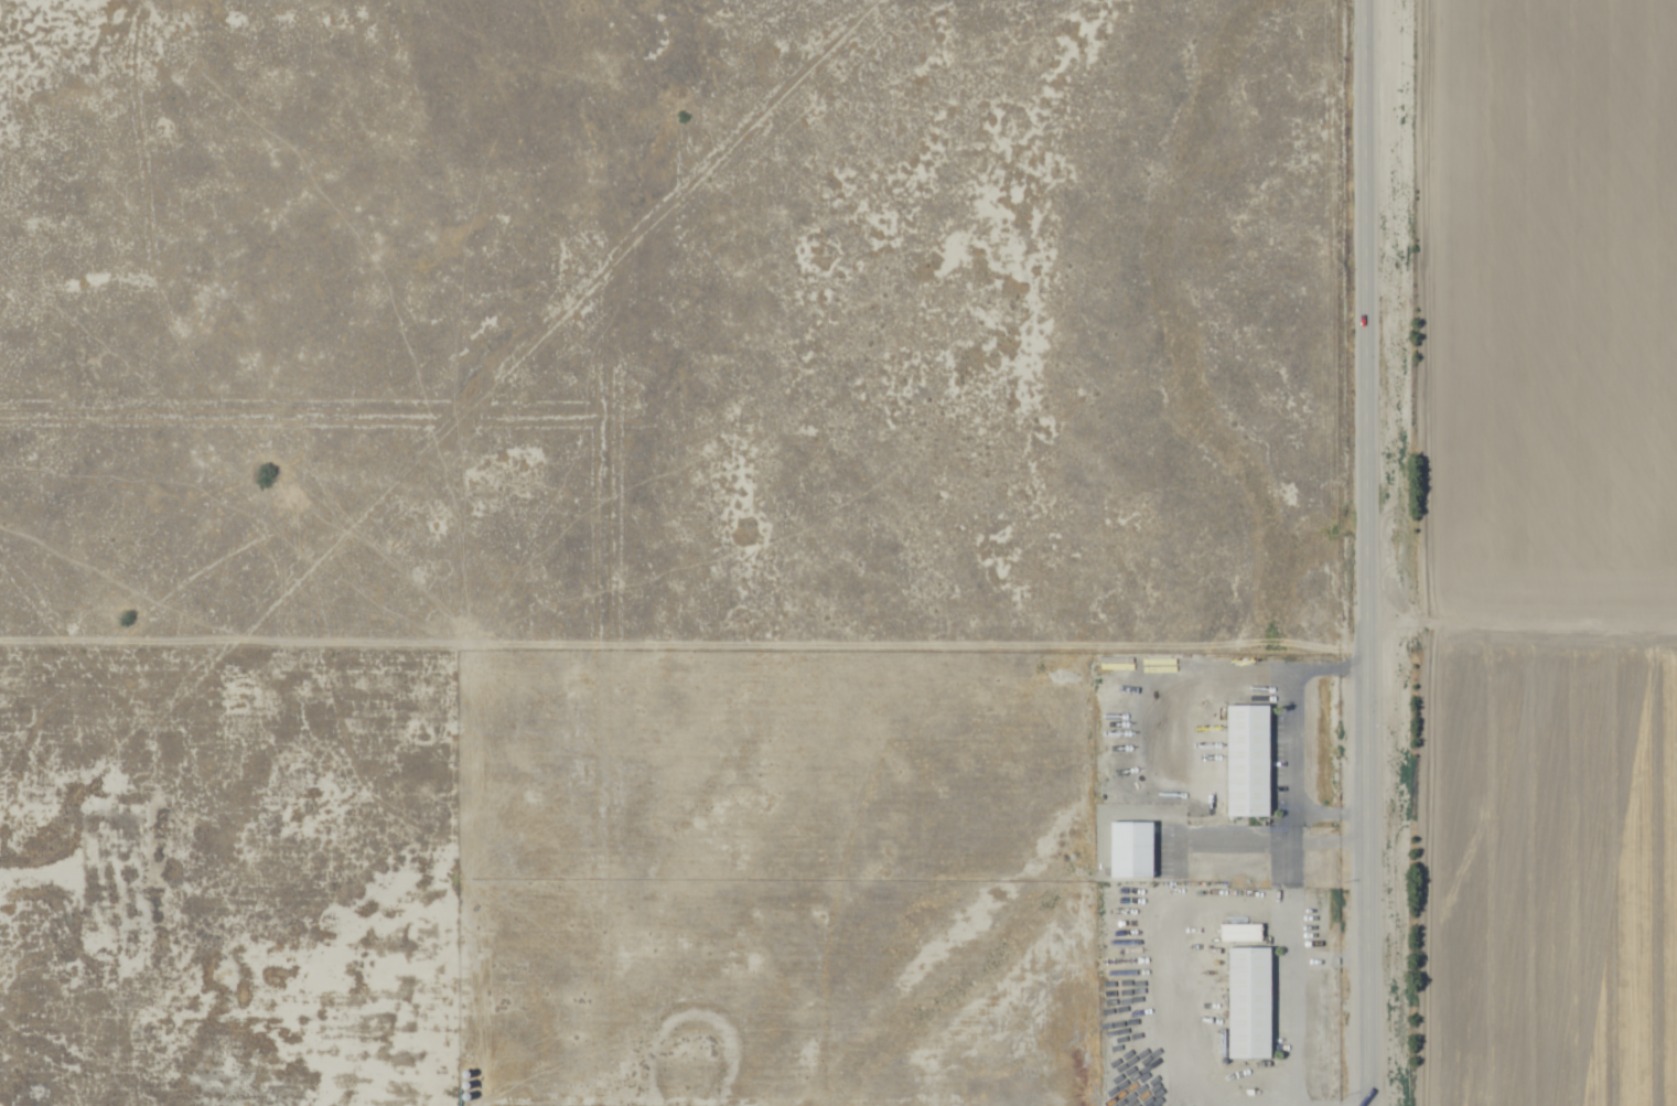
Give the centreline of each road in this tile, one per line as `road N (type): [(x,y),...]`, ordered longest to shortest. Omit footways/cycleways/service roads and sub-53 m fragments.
road 1 (secondary): [(1367,1105),(1363,0)]
road 2 (track): [(656,1105),(656,1045),(674,1019),(712,1021),(731,1045),(713,1105)]

